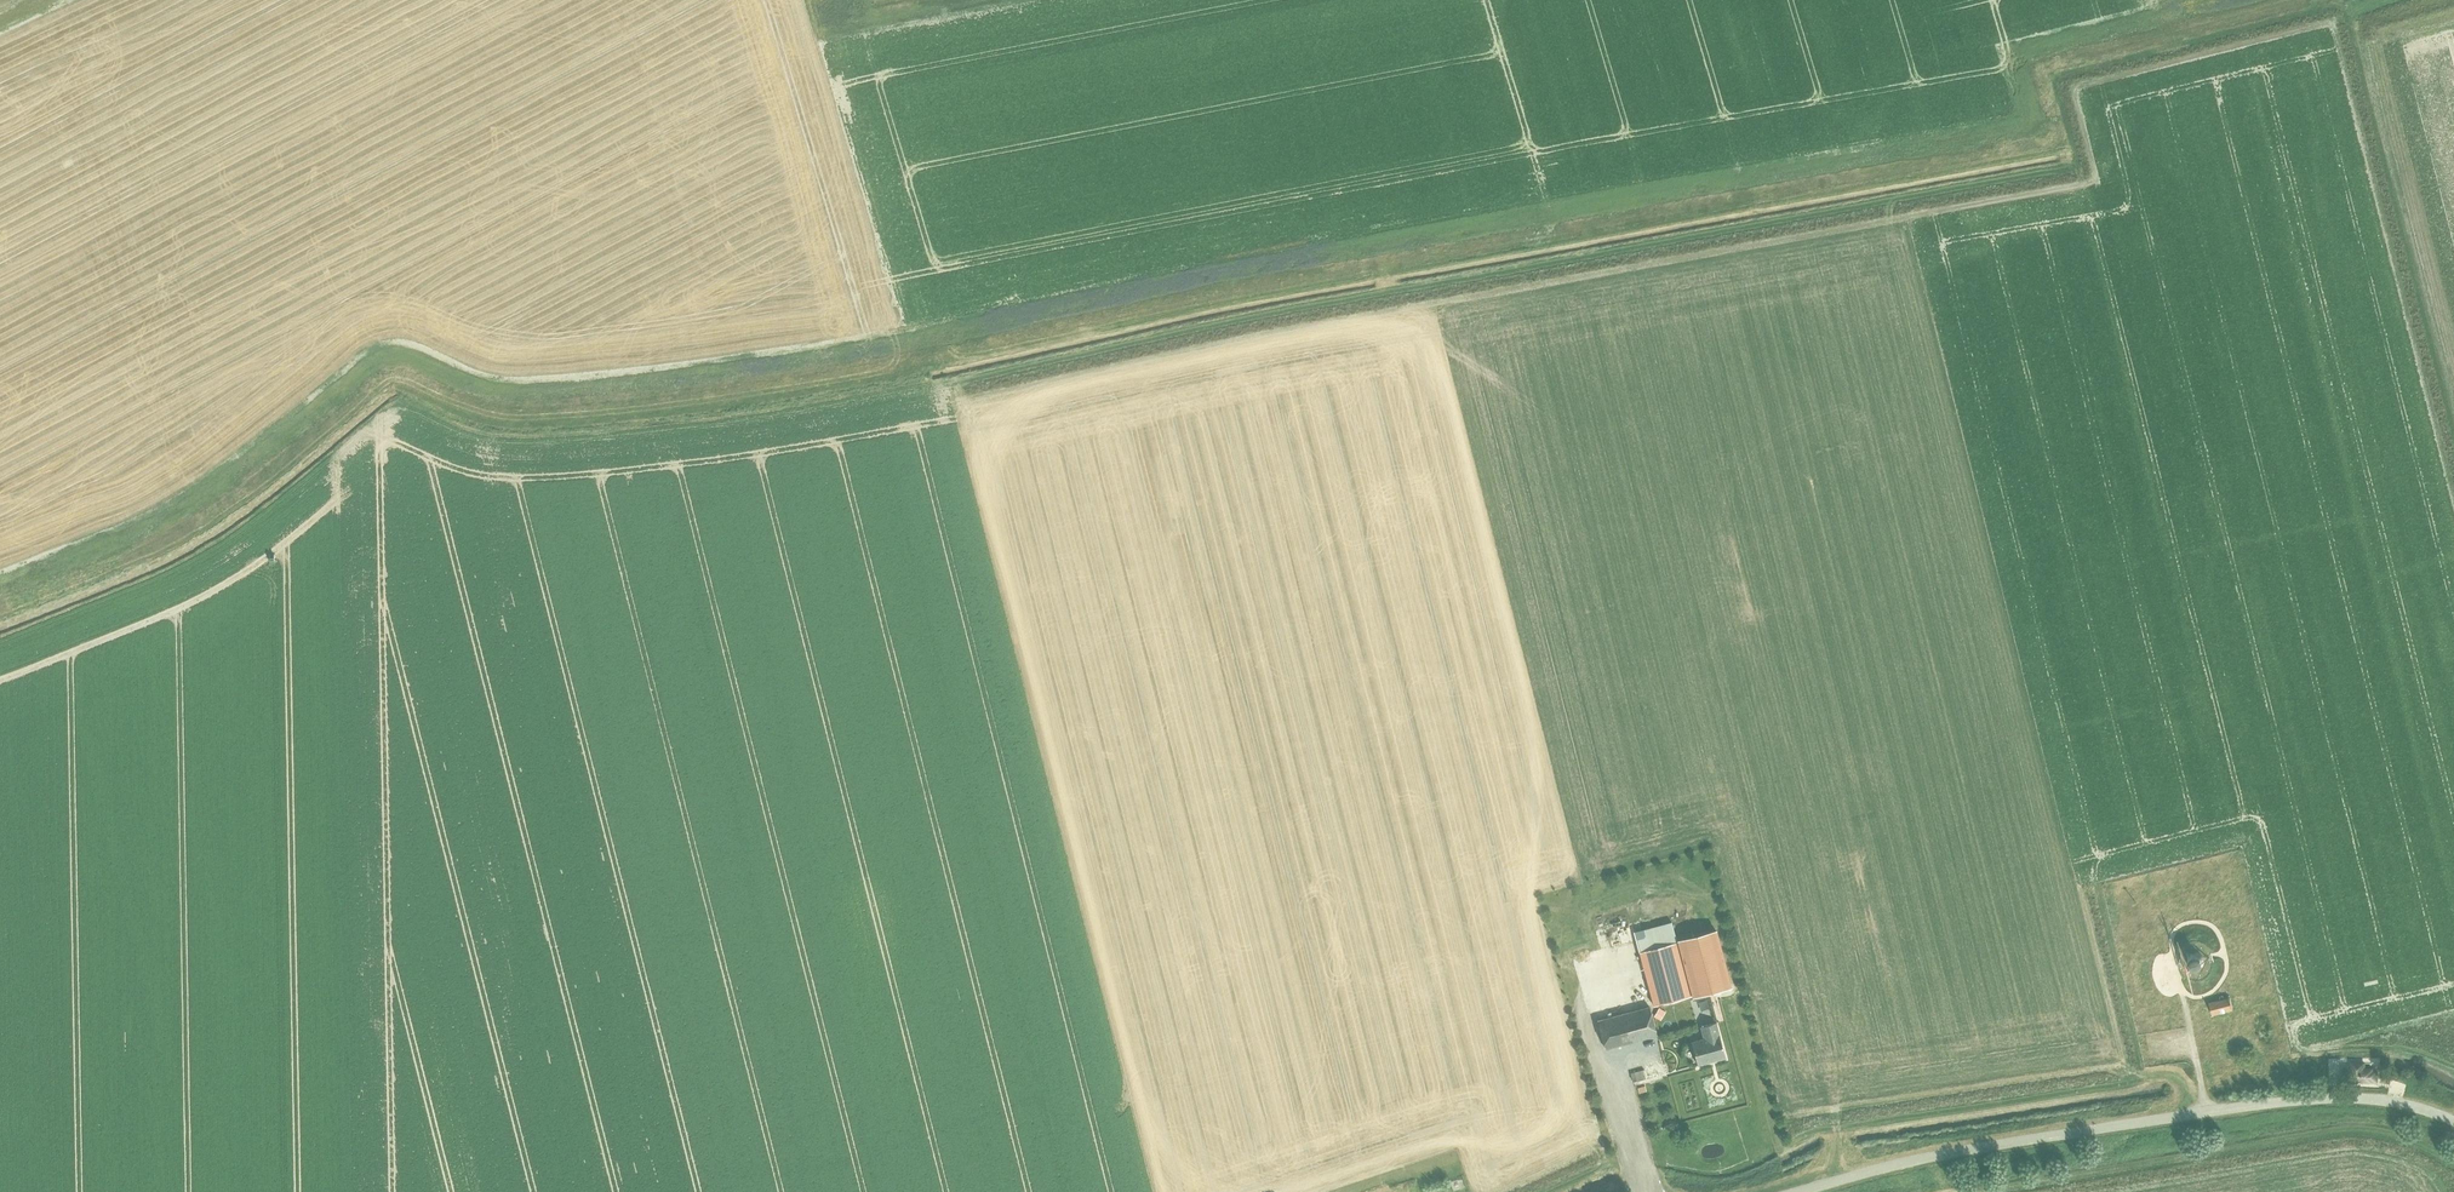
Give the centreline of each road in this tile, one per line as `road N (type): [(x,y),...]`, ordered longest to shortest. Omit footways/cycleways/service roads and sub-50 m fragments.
road 1 (residential): [(1908,1161),(2295,1100),(2371,1099),(2453,1121)]

